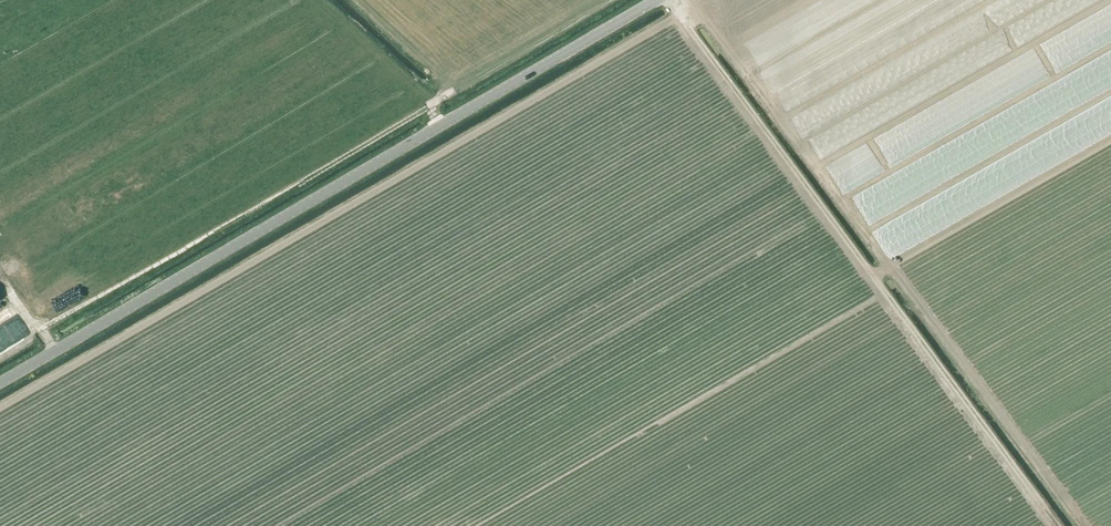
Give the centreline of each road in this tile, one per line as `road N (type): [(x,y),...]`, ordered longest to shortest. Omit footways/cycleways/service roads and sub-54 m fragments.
road 1 (unclassified): [(0,384),(657,0)]
road 2 (track): [(426,107),(298,186)]

